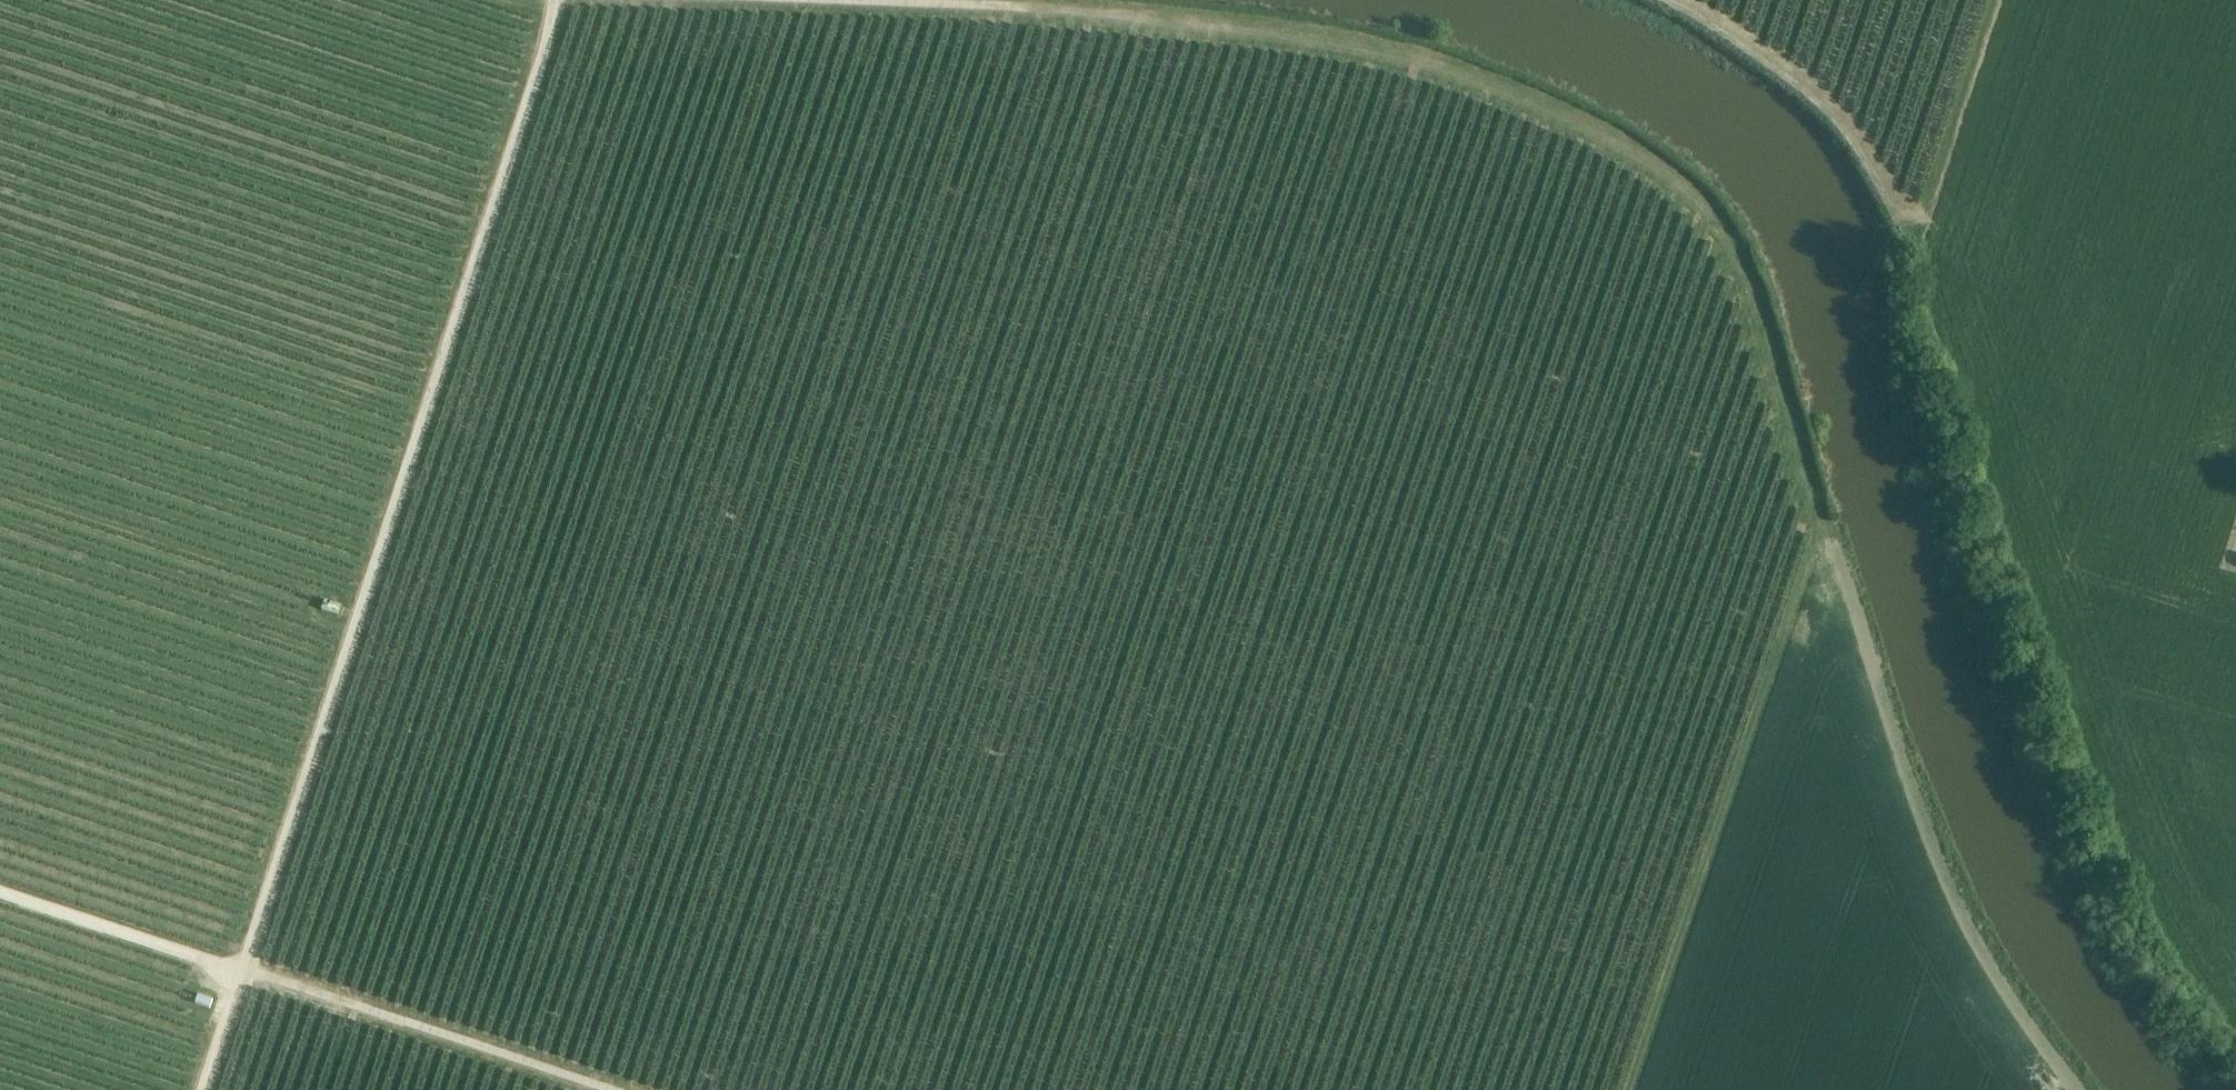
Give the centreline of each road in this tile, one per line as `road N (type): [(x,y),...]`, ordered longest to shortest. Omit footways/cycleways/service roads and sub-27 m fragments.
road 1 (track): [(245,971),(607,1089)]

